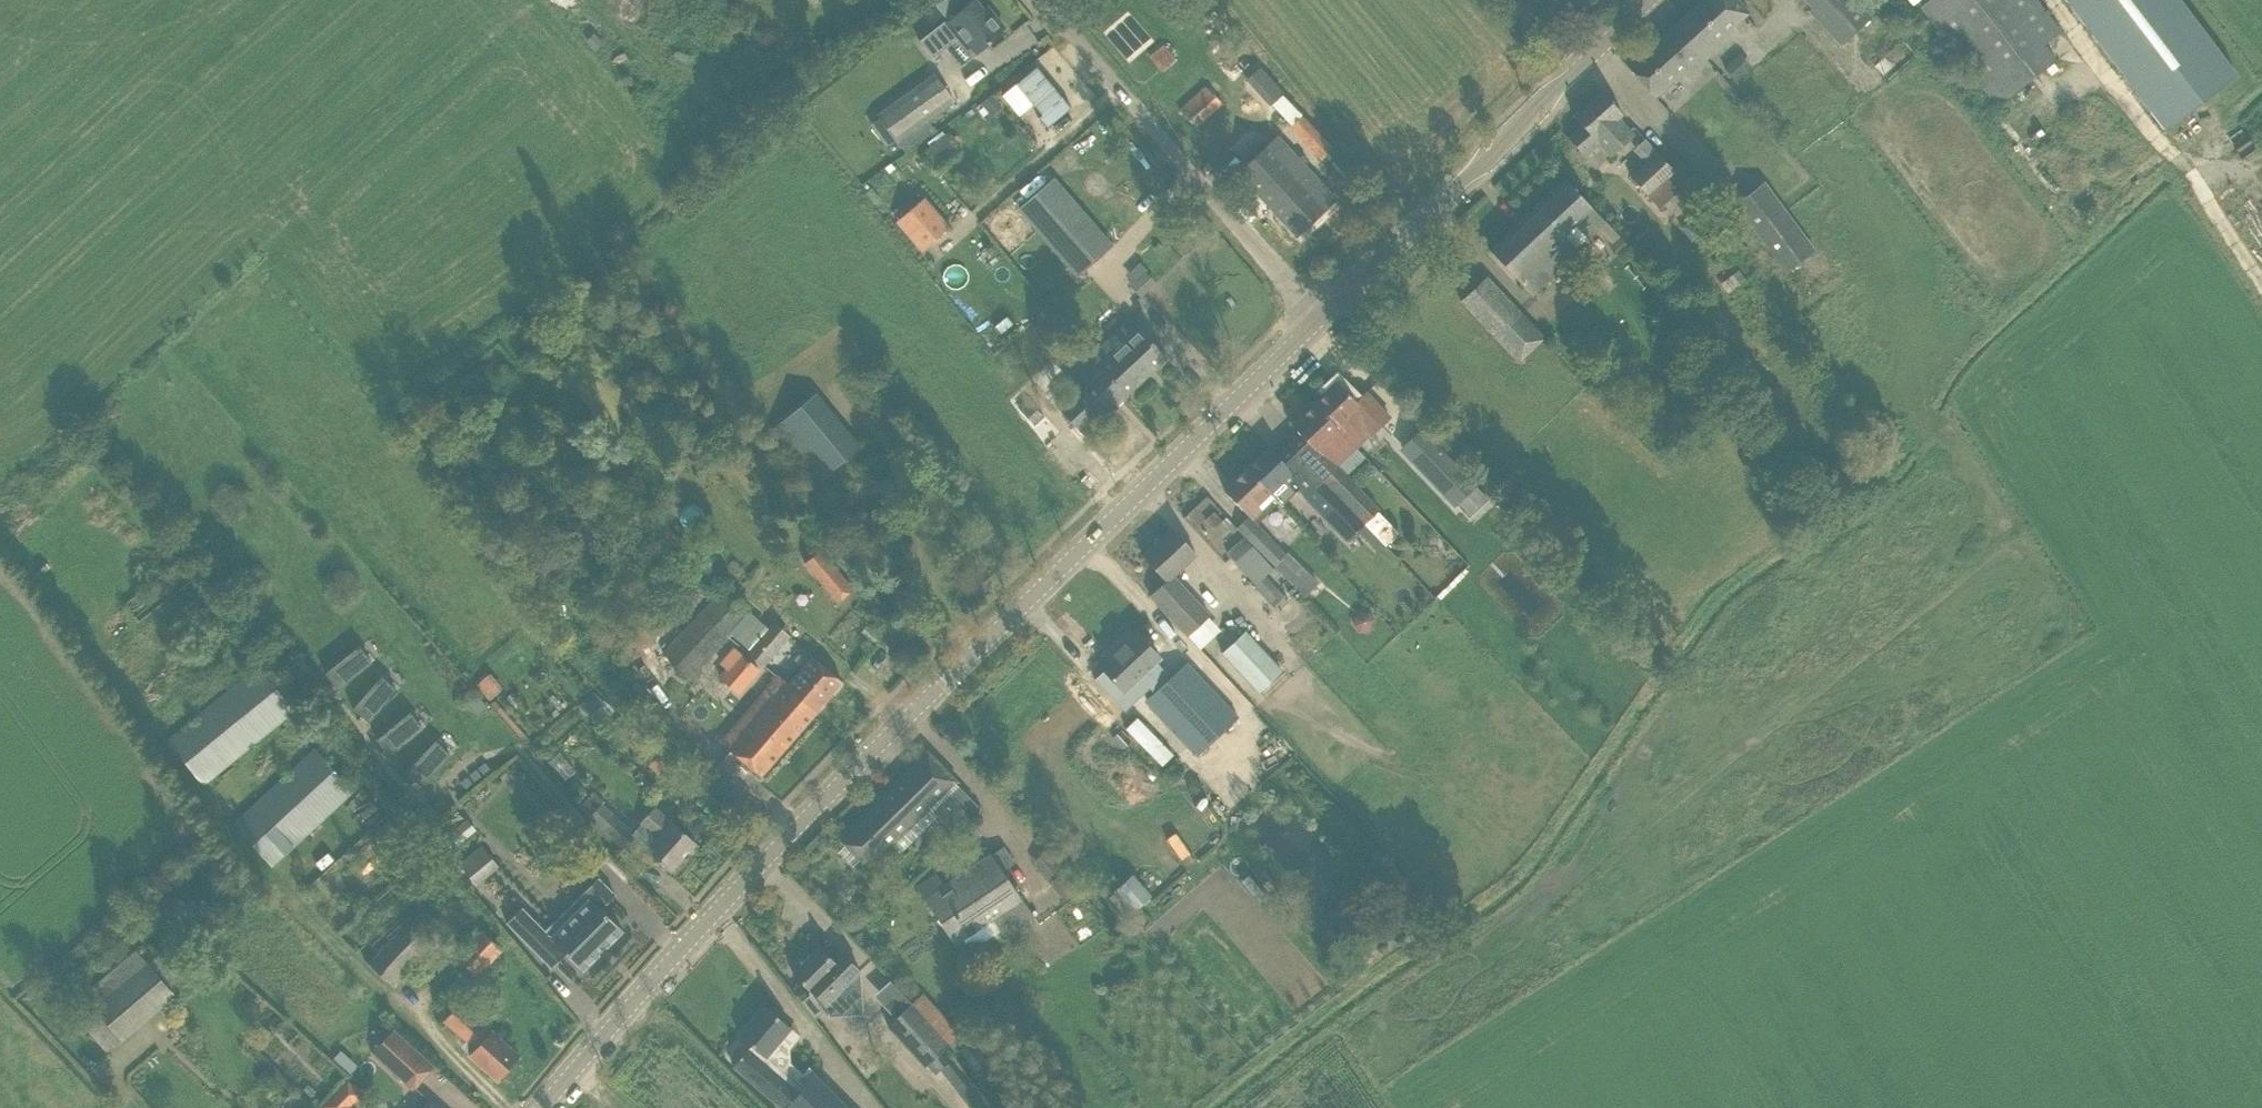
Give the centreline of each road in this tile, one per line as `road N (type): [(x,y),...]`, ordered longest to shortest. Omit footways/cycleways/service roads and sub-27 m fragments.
road 1 (tertiary): [(540,1107),(761,862),(1317,318)]
road 2 (tertiary): [(1317,318),(1648,0)]
road 3 (unclassified): [(1317,318),(1043,0)]

